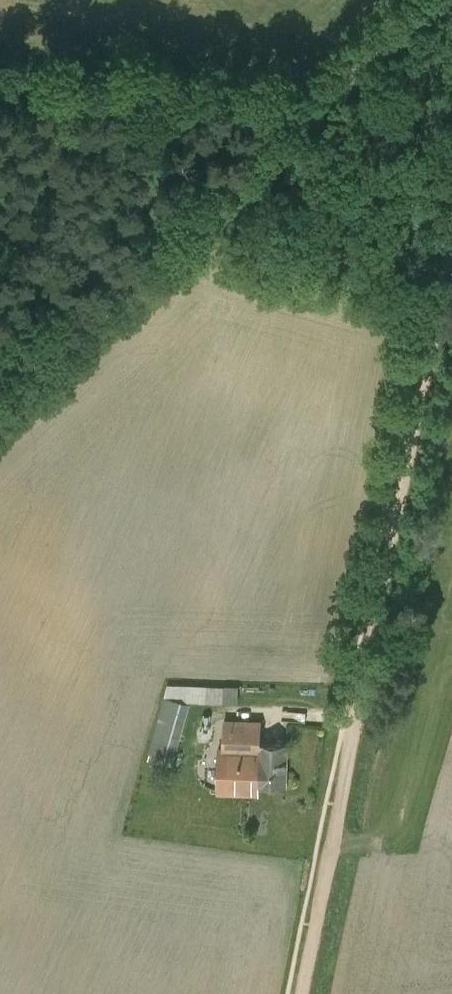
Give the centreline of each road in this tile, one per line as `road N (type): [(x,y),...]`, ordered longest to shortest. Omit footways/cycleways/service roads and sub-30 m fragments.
road 1 (track): [(451,248),(305,993)]
road 2 (tertiary): [(0,414),(432,0)]

